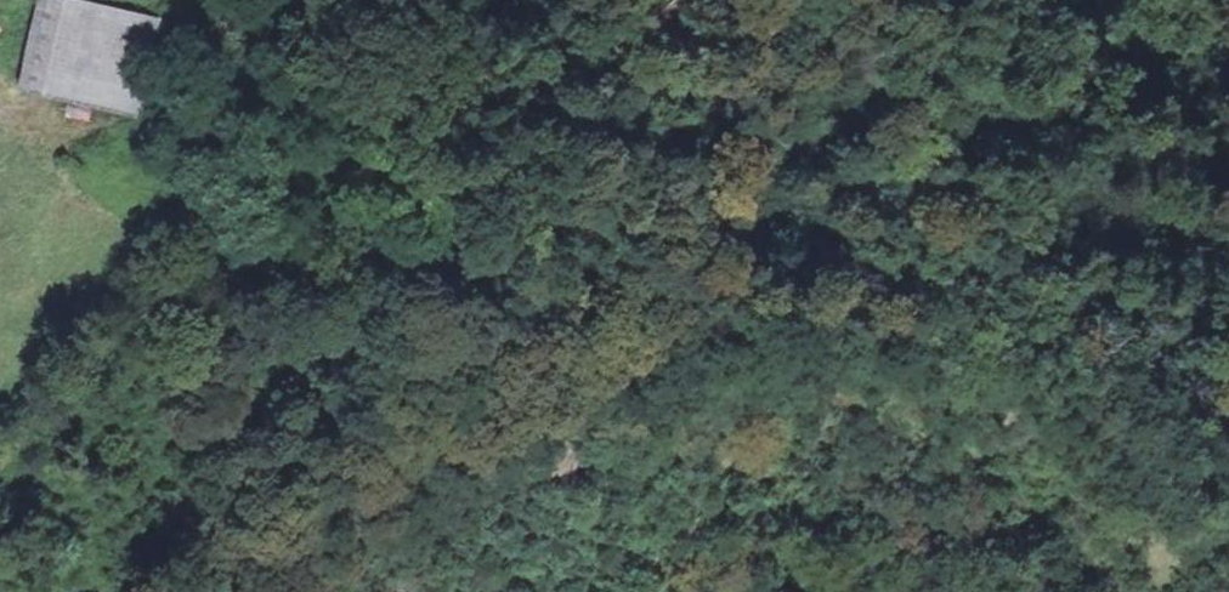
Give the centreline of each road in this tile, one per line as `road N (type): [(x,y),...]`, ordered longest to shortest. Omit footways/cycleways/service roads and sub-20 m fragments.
road 1 (track): [(134,135),(88,133),(31,116),(0,92)]

